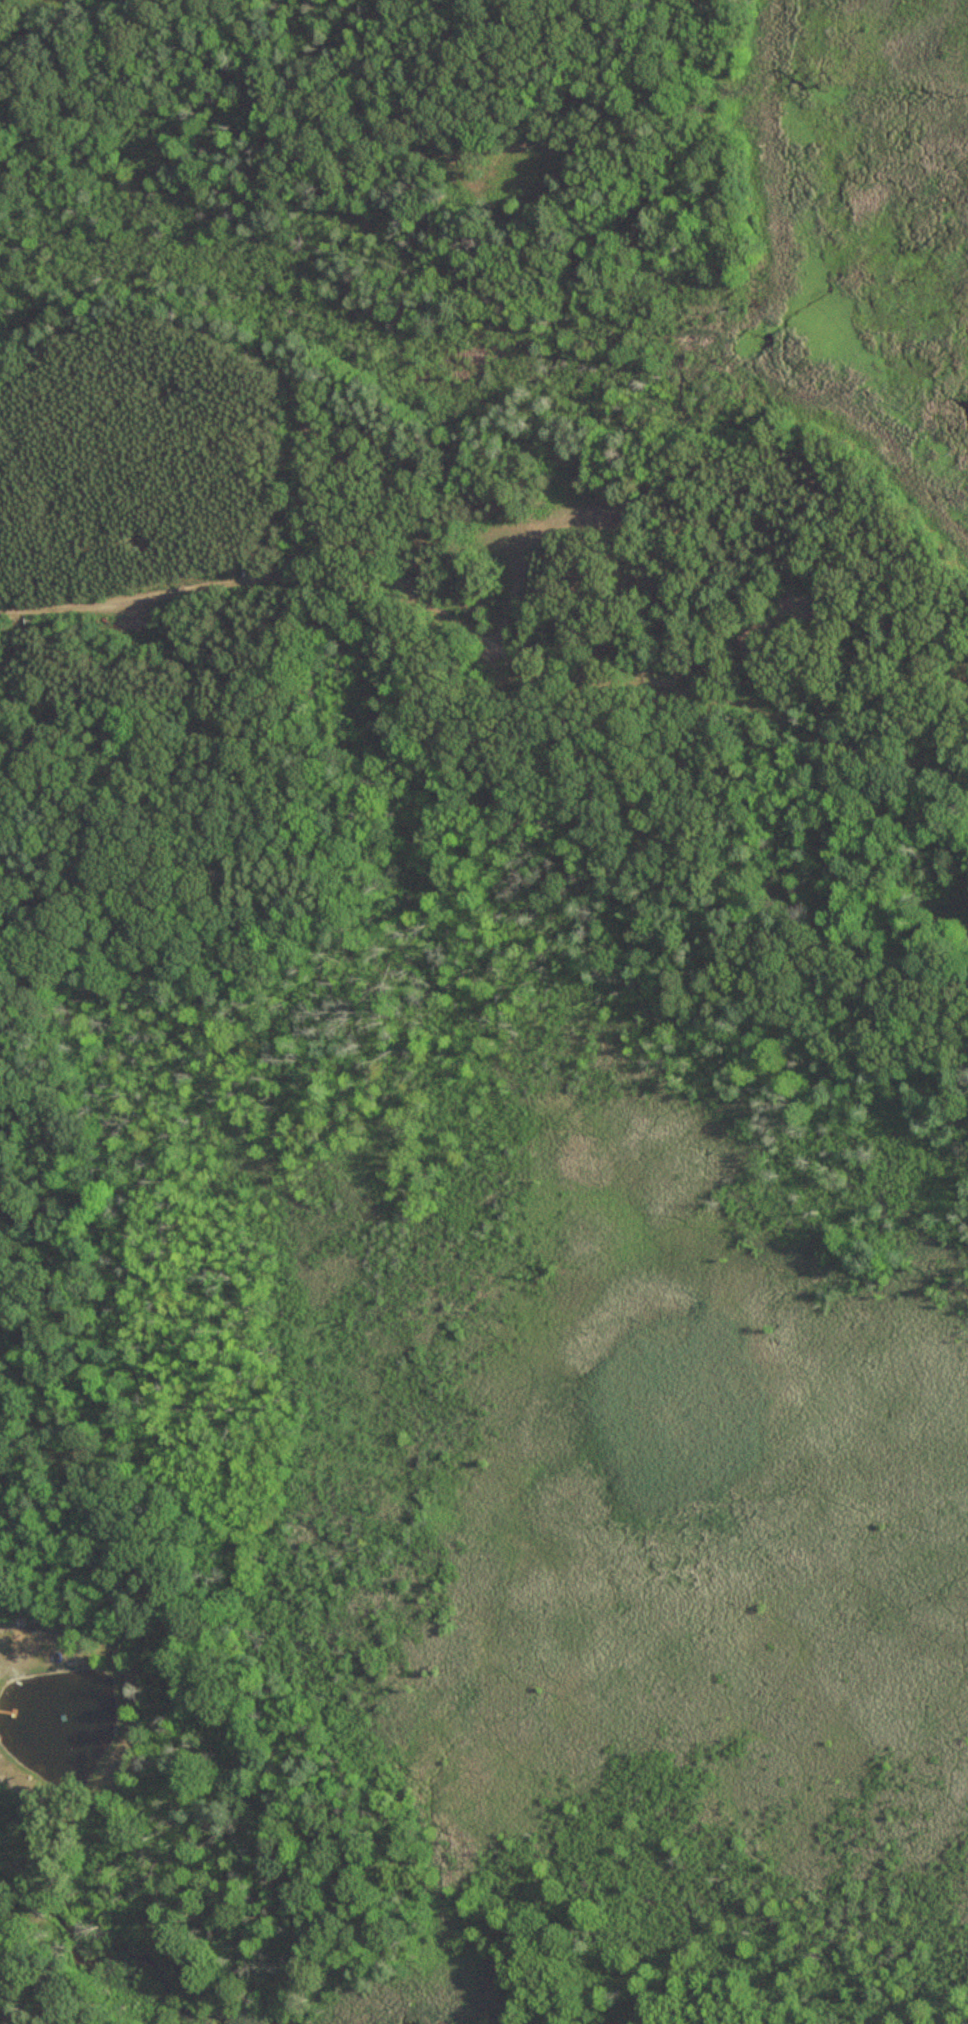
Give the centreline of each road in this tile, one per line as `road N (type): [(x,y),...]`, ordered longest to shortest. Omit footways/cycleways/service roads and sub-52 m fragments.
road 1 (residential): [(967,757),(689,671),(531,649),(401,567),(291,554),(116,589),(0,592)]

